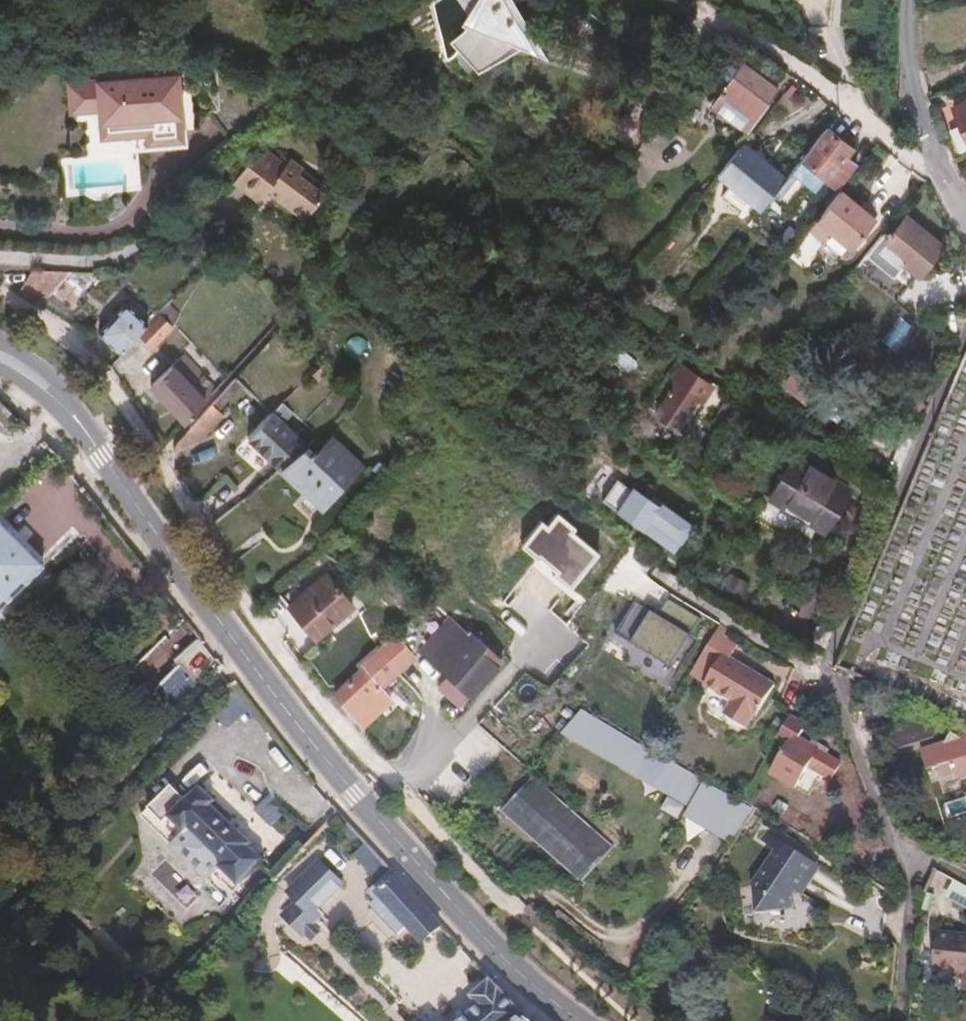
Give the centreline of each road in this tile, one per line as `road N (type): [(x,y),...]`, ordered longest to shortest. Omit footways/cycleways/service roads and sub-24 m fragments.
road 1 (secondary): [(0,356),(48,389),(256,675),(454,911),(573,1020)]
road 2 (track): [(0,299),(75,350),(254,610),(397,787),(544,940)]
road 3 (residential): [(965,334),(824,669),(906,895),(901,1020)]
road 4 (residential): [(616,155),(678,88),(700,20),(831,93),(908,160),(944,169)]
road 5 (residential): [(944,169),(909,86),(907,0)]

